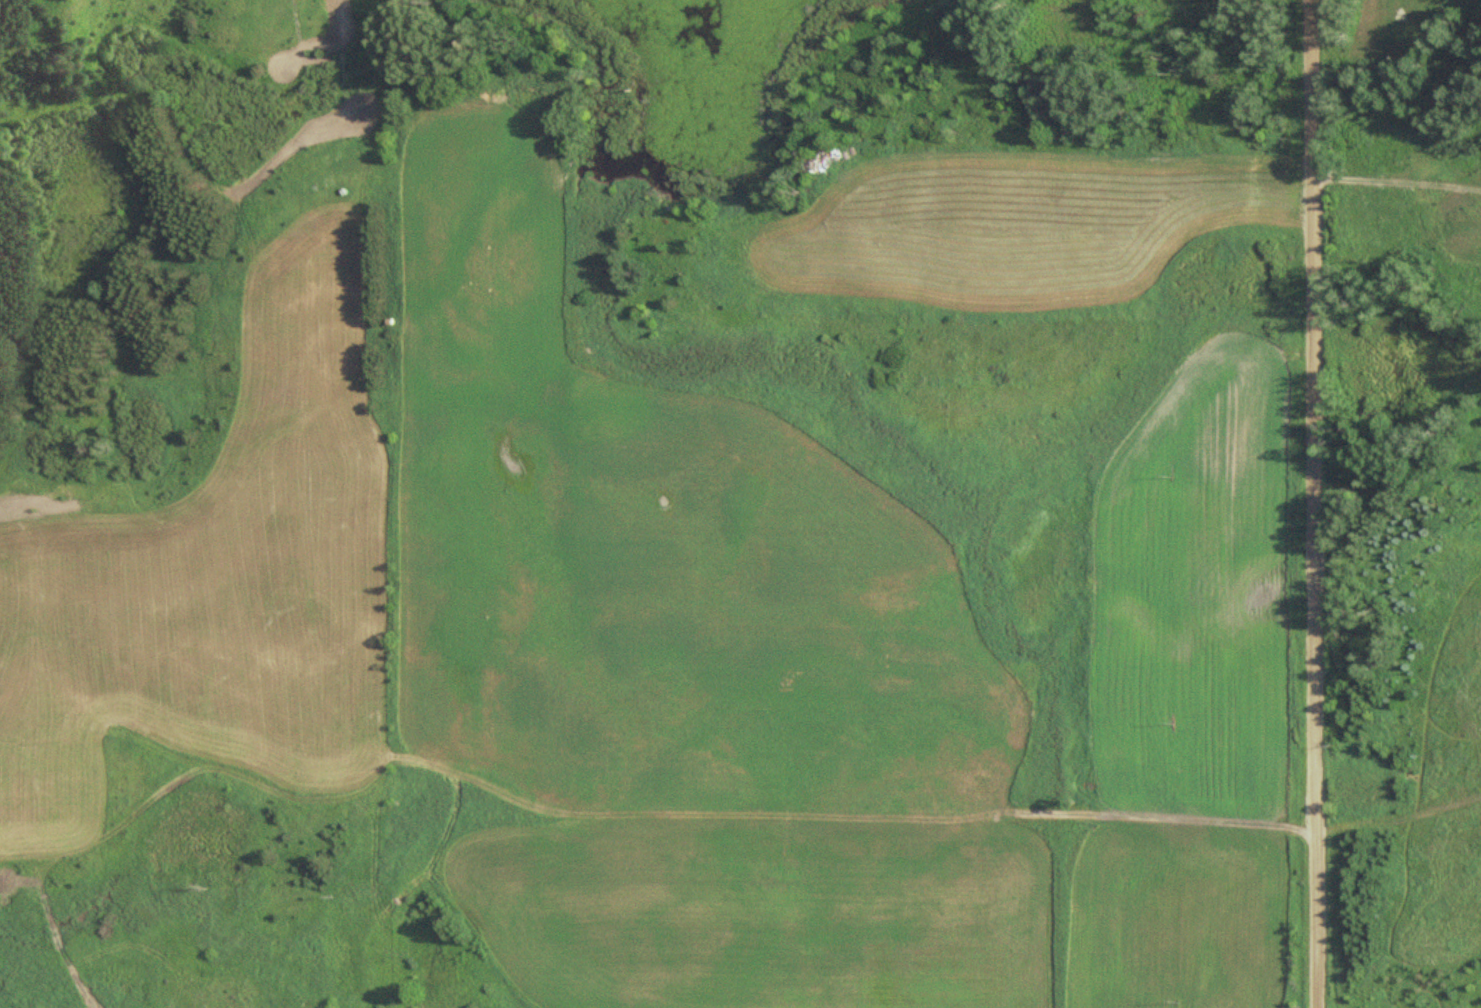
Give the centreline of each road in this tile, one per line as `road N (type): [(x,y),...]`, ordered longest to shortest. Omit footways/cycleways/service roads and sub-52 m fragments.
road 1 (residential): [(1317,1007),(1311,0)]

